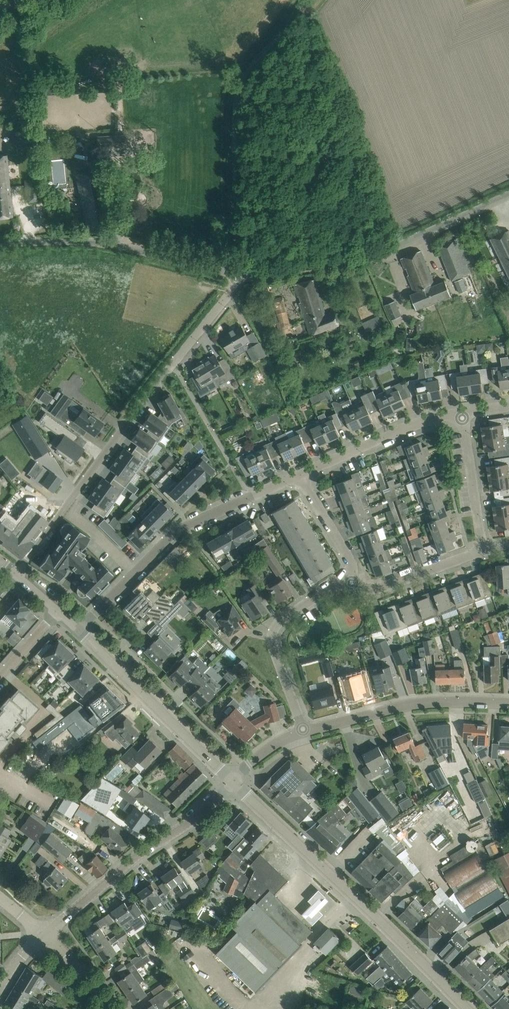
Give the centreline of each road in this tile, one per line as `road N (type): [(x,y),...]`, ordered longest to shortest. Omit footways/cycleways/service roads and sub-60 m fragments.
road 1 (residential): [(17,578),(239,273)]
road 2 (tertiary): [(468,1008),(231,778)]
road 3 (track): [(308,0),(242,87),(233,137),(239,273)]
road 4 (unclassified): [(239,273),(385,251),(508,195)]
road 5 (residential): [(80,632),(180,530),(300,475)]
road 6 (unclassified): [(239,273),(103,242),(0,242)]
road 7 (tertiary): [(46,932),(231,778)]
road 8 (residential): [(304,731),(275,640),(278,622),(330,582),(361,580)]
road 9 (tertiary): [(231,778),(80,632)]
road 10 (residential): [(304,731),(419,703),(508,702)]
road 11 (residential): [(300,475),(416,424),(462,416)]
road 12 (residential): [(481,547),(462,416)]
road 13 (residential): [(361,580),(401,580),(481,547)]
road 14 (residential): [(361,580),(300,475)]

